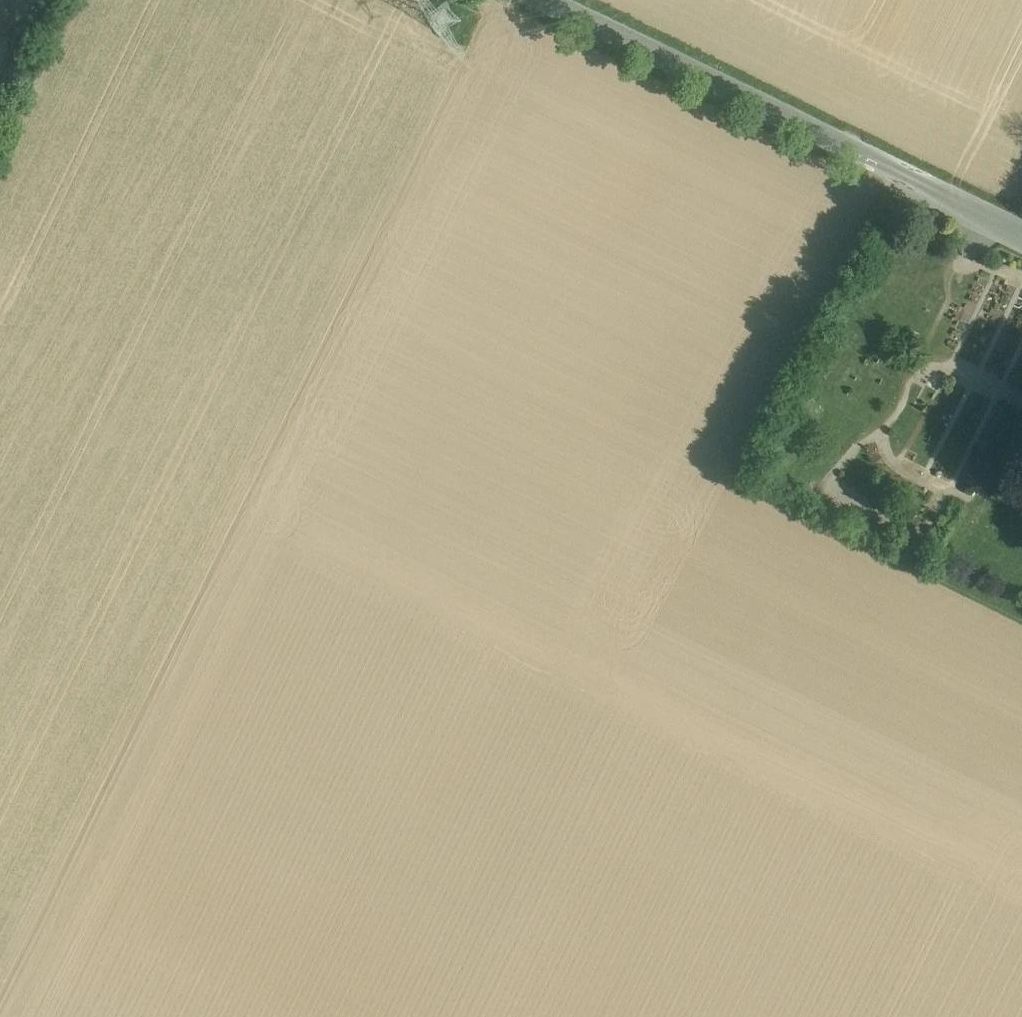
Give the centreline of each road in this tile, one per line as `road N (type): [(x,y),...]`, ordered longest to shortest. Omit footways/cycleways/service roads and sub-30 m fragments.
road 1 (tertiary): [(1021,229),(555,0)]

